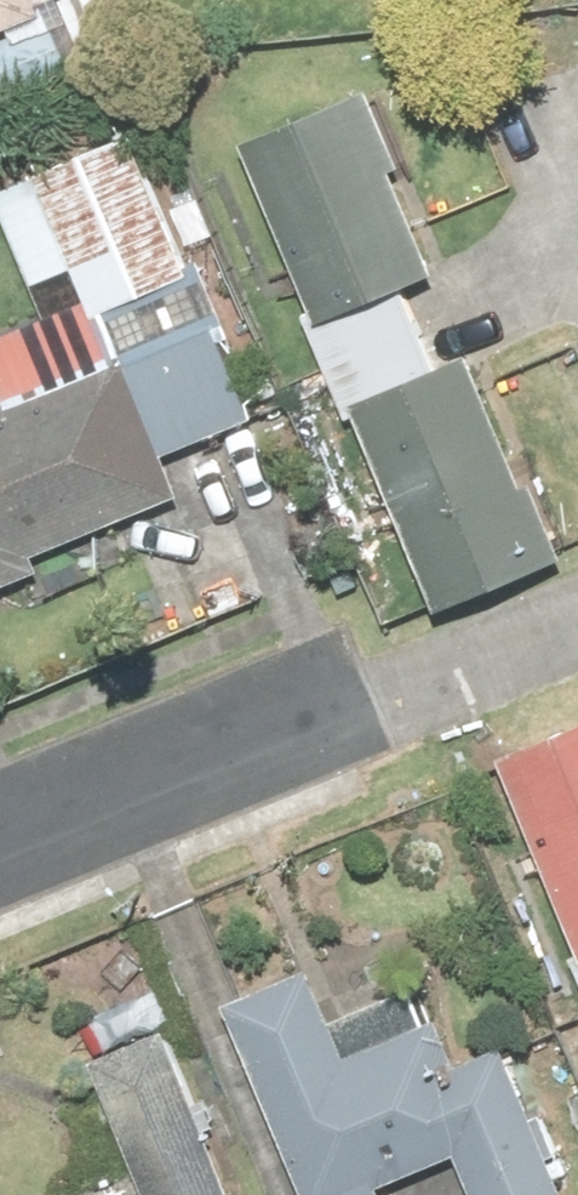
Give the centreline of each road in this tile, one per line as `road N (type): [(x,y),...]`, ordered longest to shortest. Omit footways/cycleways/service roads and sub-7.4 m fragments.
road 1 (residential): [(0,847),(393,687)]

